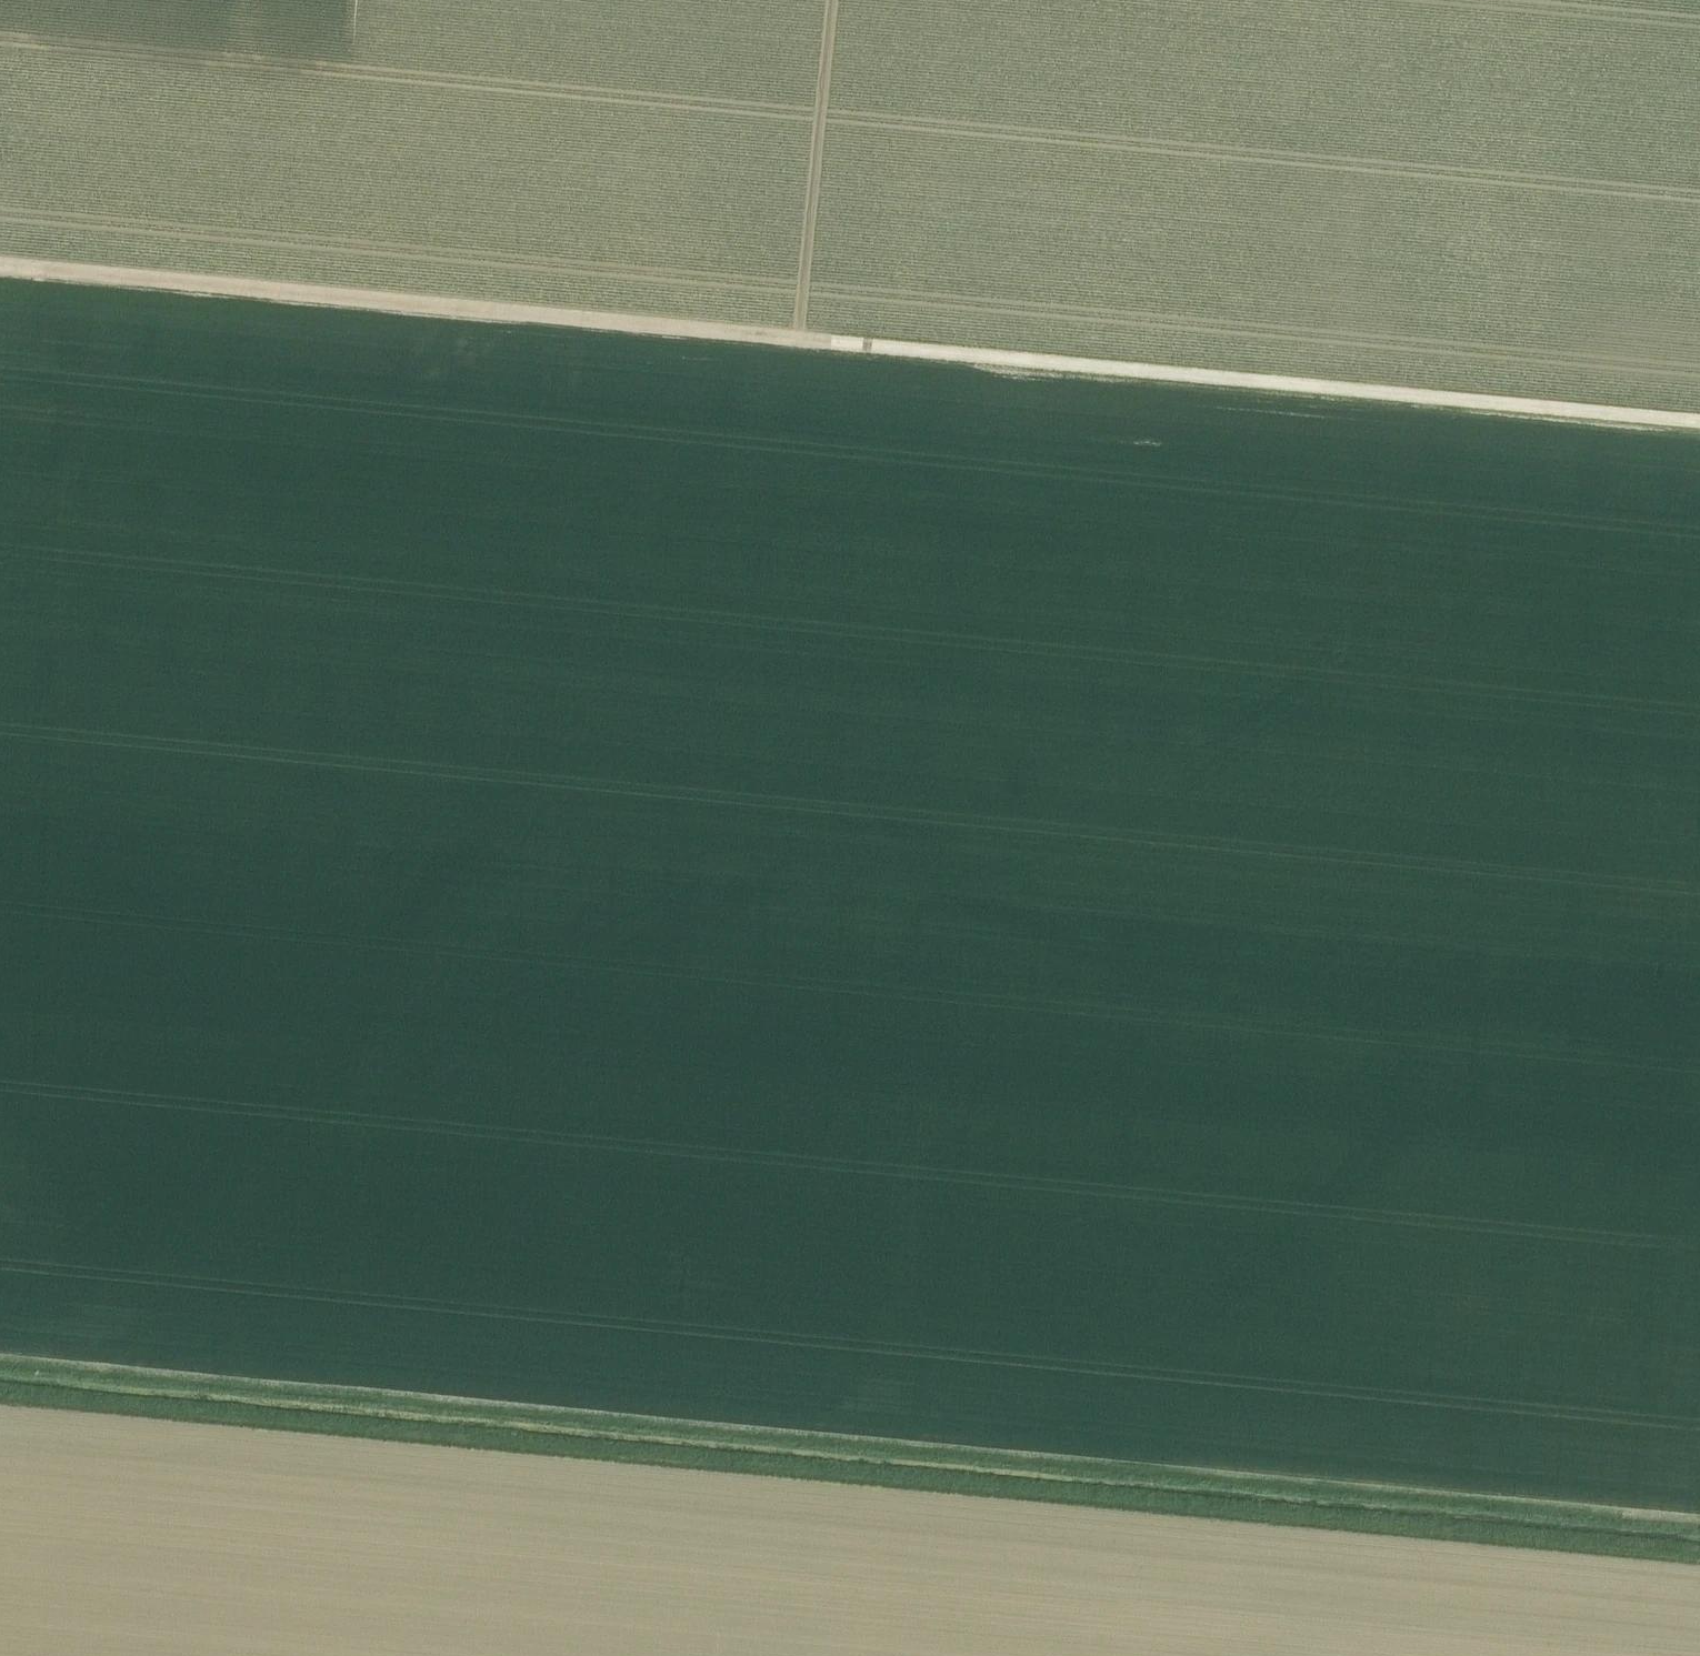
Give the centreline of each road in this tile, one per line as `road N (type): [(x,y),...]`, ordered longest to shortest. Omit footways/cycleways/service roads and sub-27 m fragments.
road 1 (track): [(0,270),(1699,424)]

